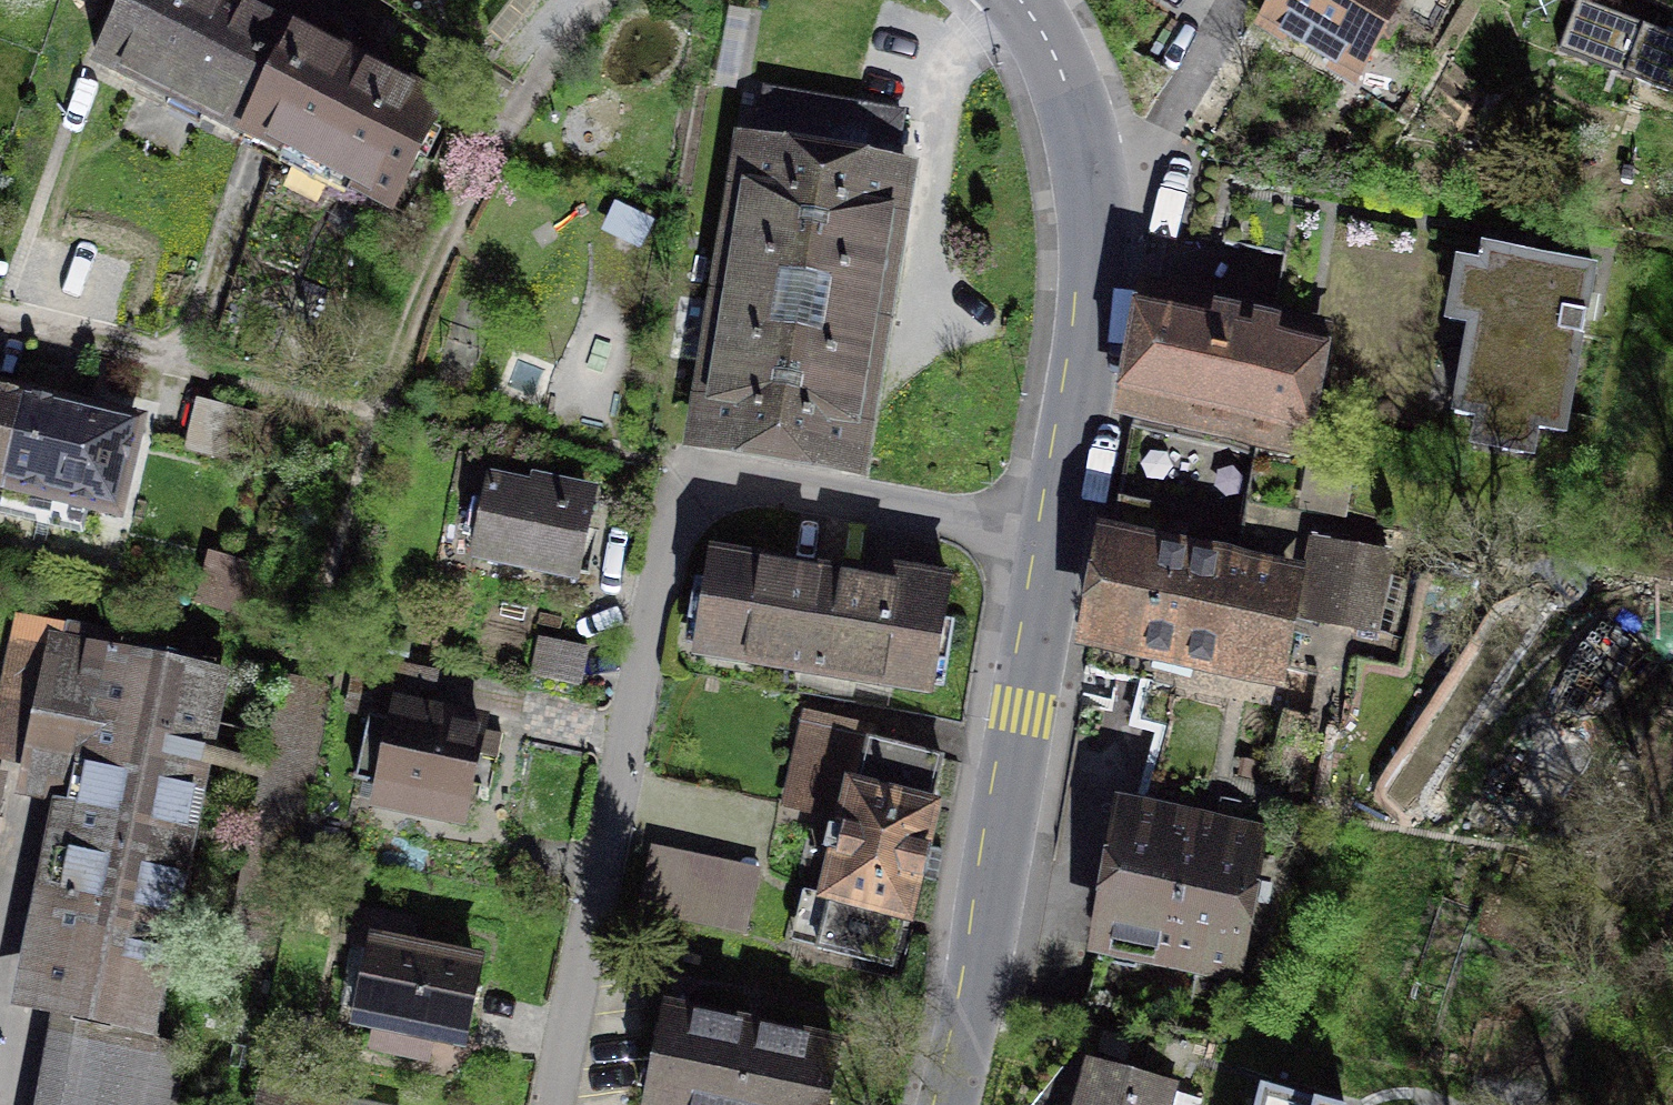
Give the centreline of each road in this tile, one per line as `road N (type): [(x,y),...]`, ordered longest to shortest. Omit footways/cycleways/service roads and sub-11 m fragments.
road 1 (residential): [(1054,537),(767,483),(724,483),(694,497),(667,549),(552,1104)]
road 2 (tertiary): [(1054,537),(949,1104)]
road 3 (tertiary): [(1020,0),(1050,47),(1076,111),(1095,226),(1087,338),(1054,537)]

